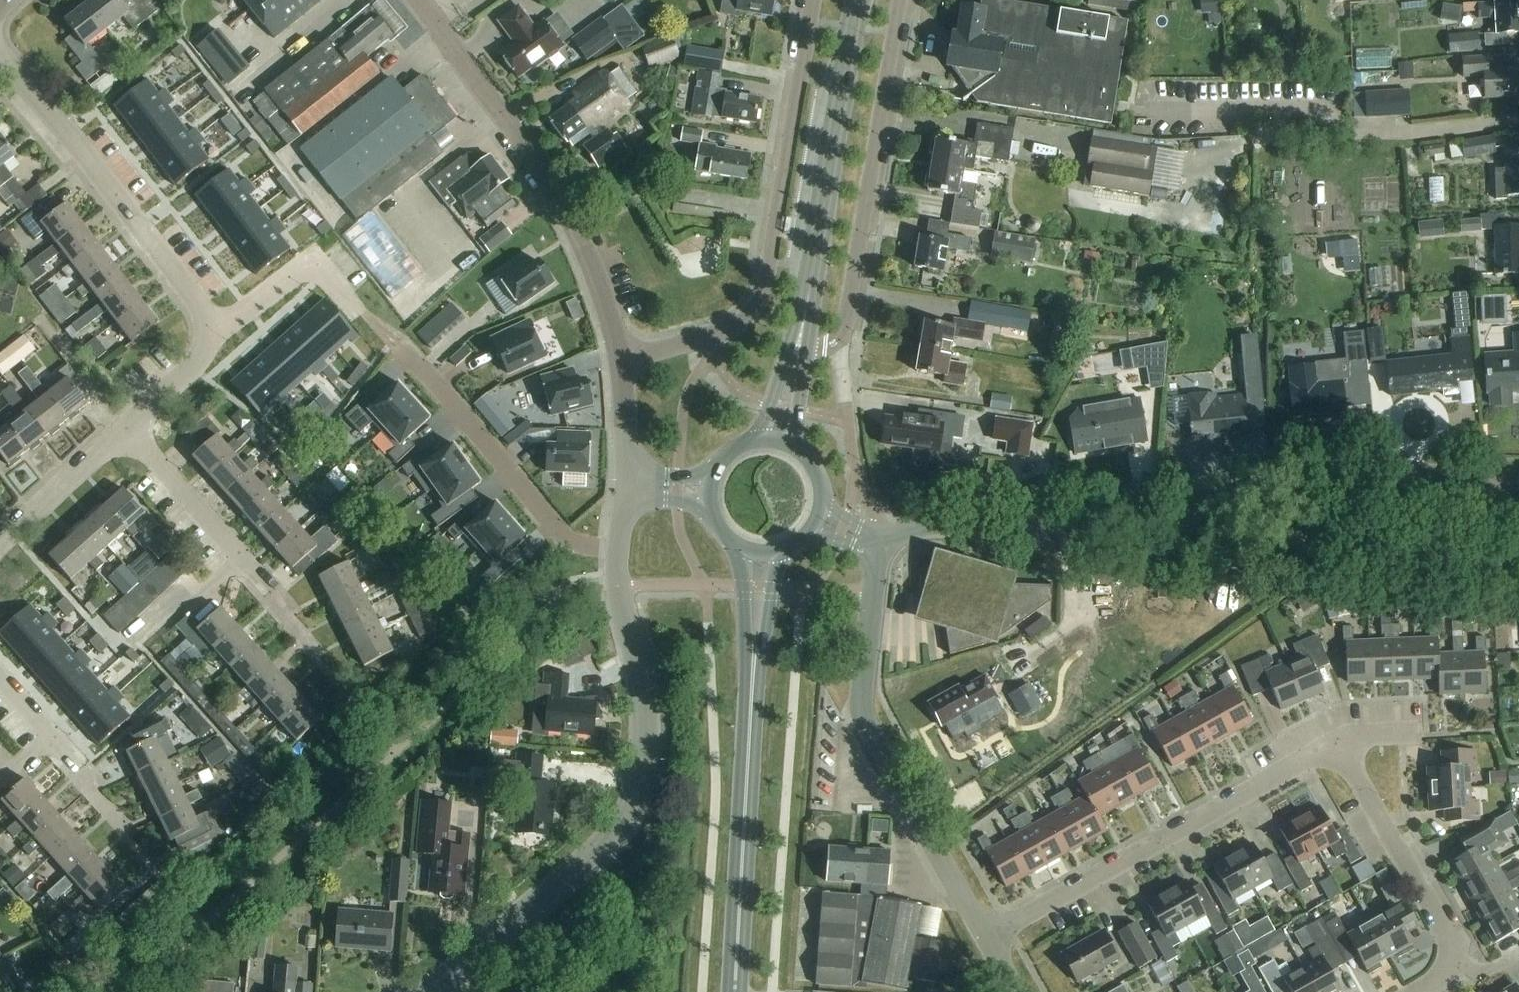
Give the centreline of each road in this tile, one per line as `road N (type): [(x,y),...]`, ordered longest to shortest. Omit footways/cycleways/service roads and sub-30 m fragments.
road 1 (residential): [(879,544),(936,525),(1118,526),(1297,475),(1344,469),(1518,478)]
road 2 (unclassified): [(438,989),(619,833),(636,803),(646,726),(620,602),(617,548)]
road 3 (residential): [(813,0),(763,296),(729,331),(621,363)]
road 4 (unclassified): [(987,934),(865,715),(879,544)]
road 5 (unclassified): [(621,363),(579,234),(416,0)]
road 6 (residential): [(987,934),(1338,745)]
road 7 (secondary): [(797,353),(857,0)]
road 8 (residential): [(210,339),(201,307),(0,57)]
road 9 (residential): [(841,348),(899,0)]
road 10 (track): [(1171,515),(1203,527),(1518,567)]
road 11 (secondary): [(734,991),(751,695)]
road 12 (residential): [(1416,991),(1445,977),(1450,943),(1338,745)]
road 13 (residential): [(617,548),(584,547),(559,532),(414,362)]
road 14 (residential): [(366,336),(314,279),(292,283),(210,339)]
road 15 (residential): [(0,548),(129,429)]
road 16 (residential): [(240,558),(129,429)]
road 17 (residential): [(332,679),(240,558)]
road 18 (secondary): [(751,695),(775,570),(786,551)]
road 19 (secondary): [(737,548),(751,695)]
road 20 (residential): [(137,643),(240,558)]
road 21 (unclassified): [(626,486),(621,363)]
road 22 (residential): [(129,429),(201,359),(210,339)]

